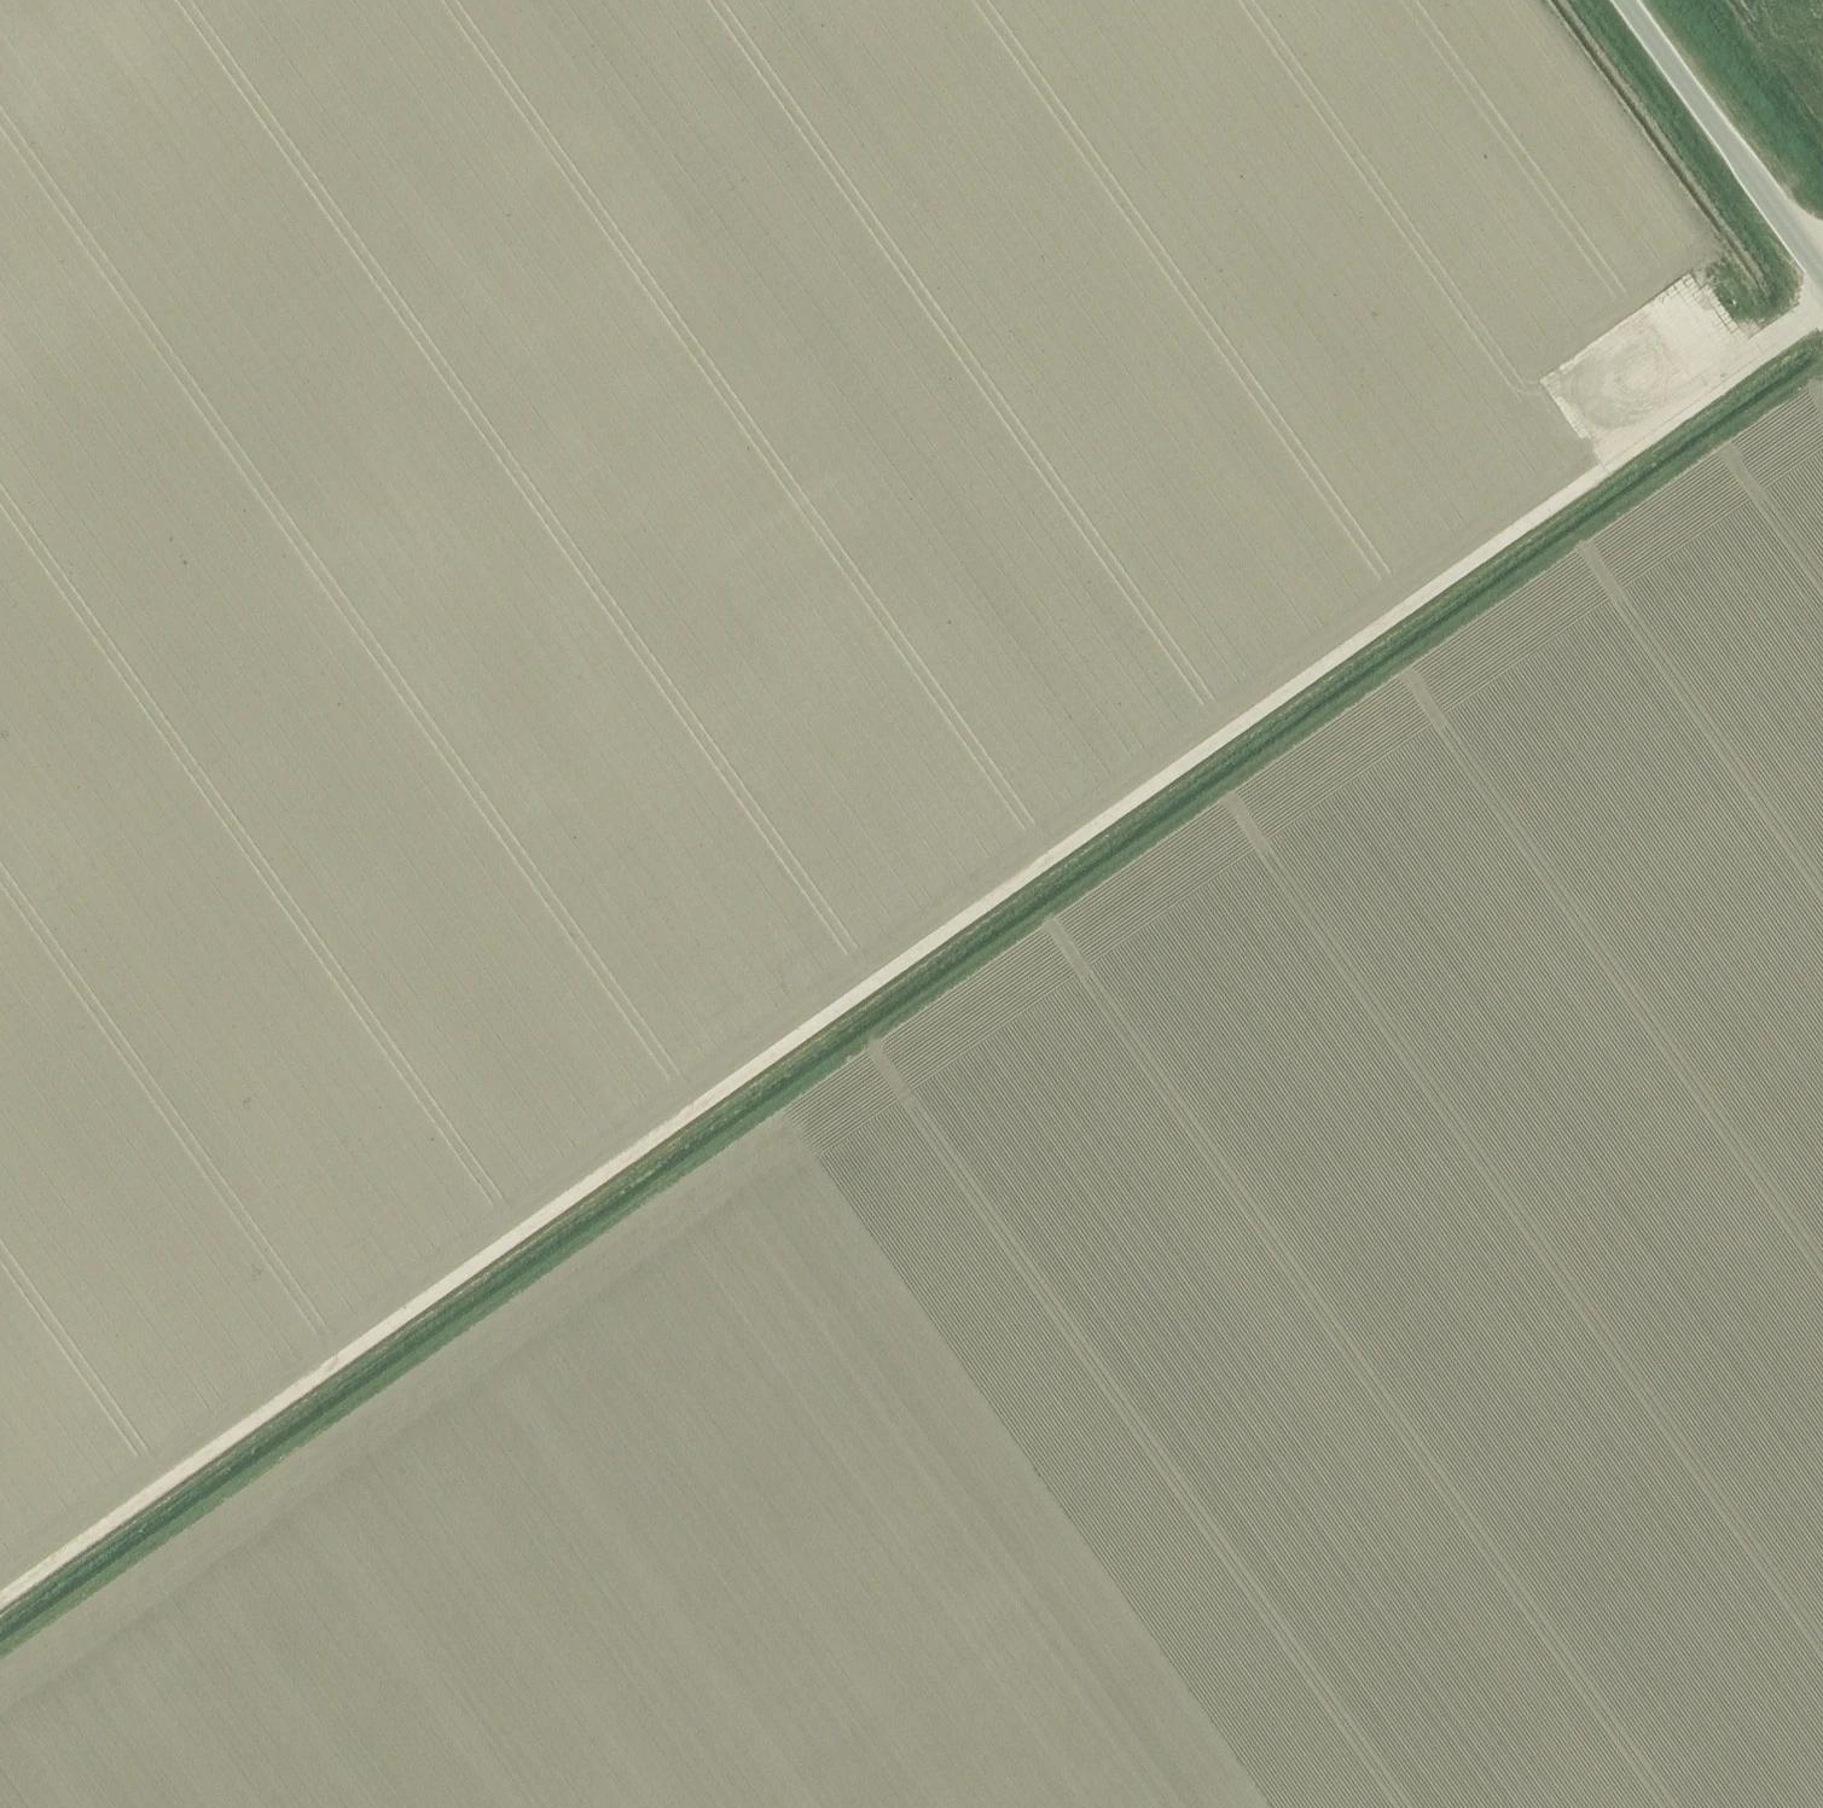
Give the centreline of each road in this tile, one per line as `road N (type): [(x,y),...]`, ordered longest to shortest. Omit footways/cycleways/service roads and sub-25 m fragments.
road 1 (unclassified): [(1822,279),(1621,0)]

